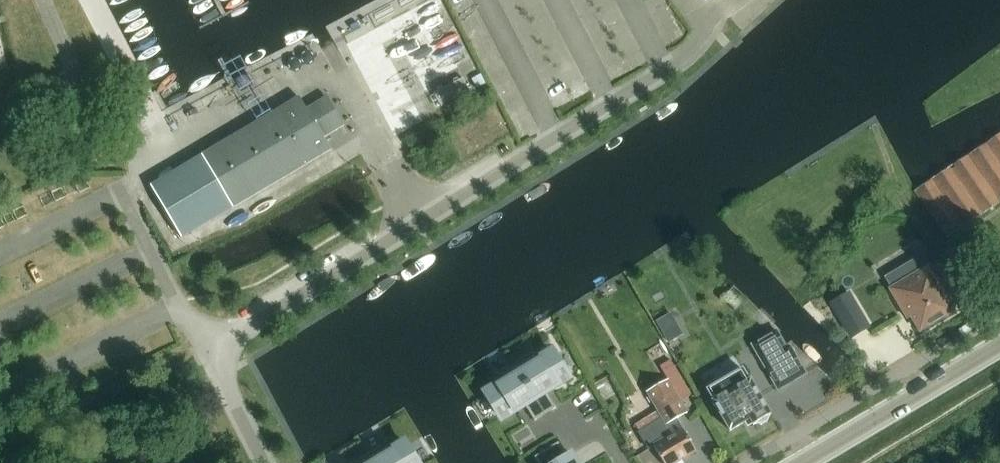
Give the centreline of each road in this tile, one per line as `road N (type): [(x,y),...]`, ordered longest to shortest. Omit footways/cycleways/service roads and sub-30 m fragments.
road 1 (unclassified): [(264,462),(123,181)]
road 2 (secondary): [(802,462),(999,347)]

